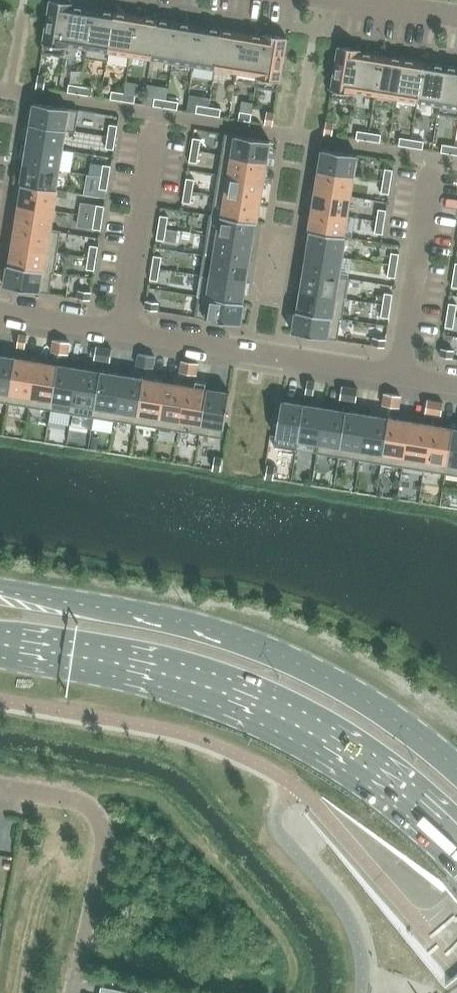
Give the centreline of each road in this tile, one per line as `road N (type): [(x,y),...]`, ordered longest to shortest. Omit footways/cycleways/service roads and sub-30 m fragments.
road 1 (tertiary): [(0,644),(134,667),(245,699),(351,755),(456,843)]
road 2 (tertiary): [(456,770),(374,704),(284,655),(152,614),(0,587)]
road 3 (residential): [(0,310),(456,385)]
road 4 (residential): [(0,790),(78,804),(100,823),(105,844),(72,992)]

